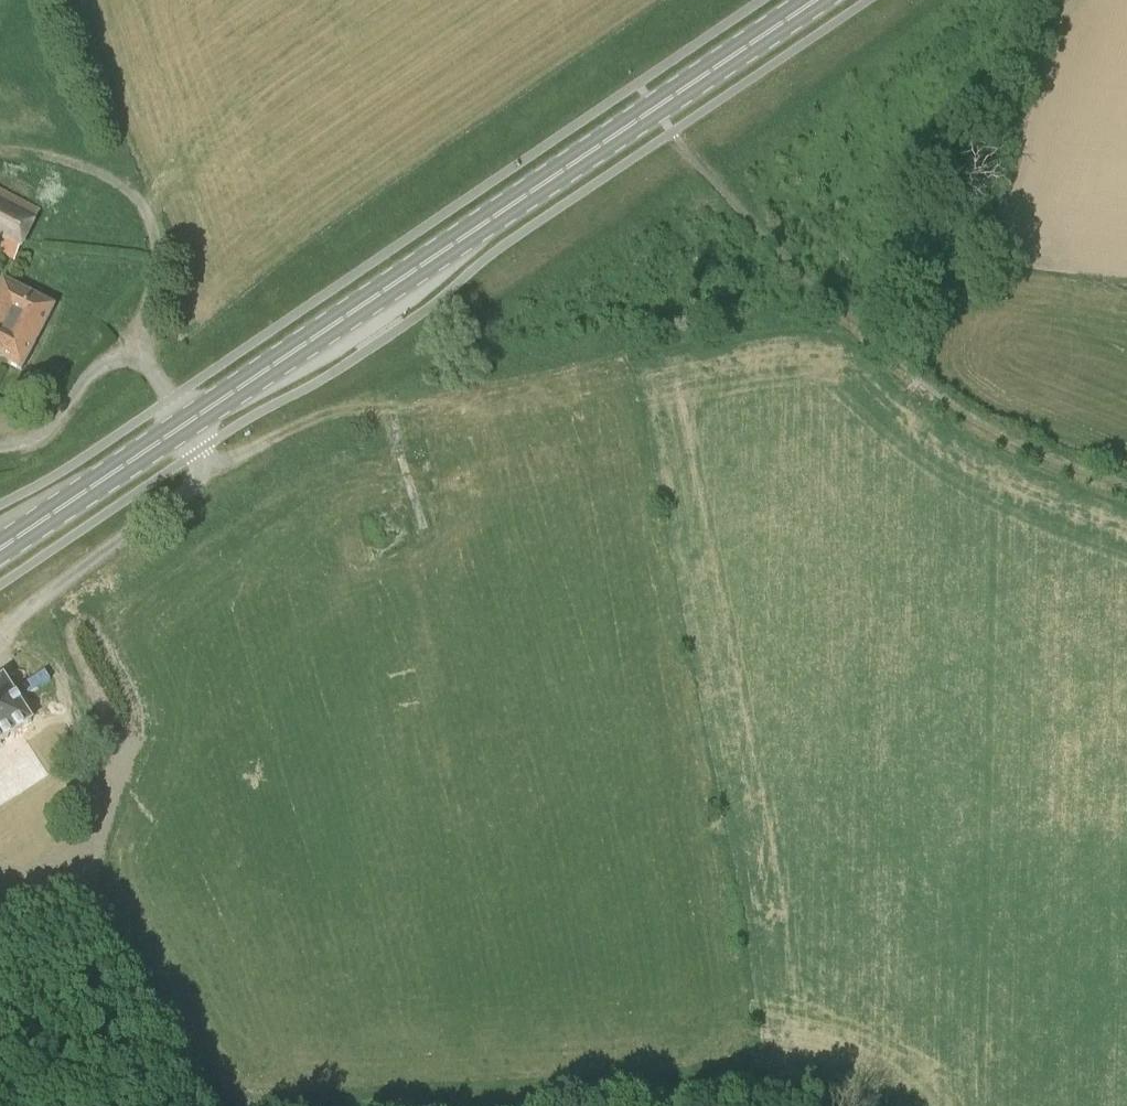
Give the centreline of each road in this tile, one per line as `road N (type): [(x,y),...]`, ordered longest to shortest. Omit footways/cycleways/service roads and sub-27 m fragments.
road 1 (primary): [(0,551),(817,0)]

